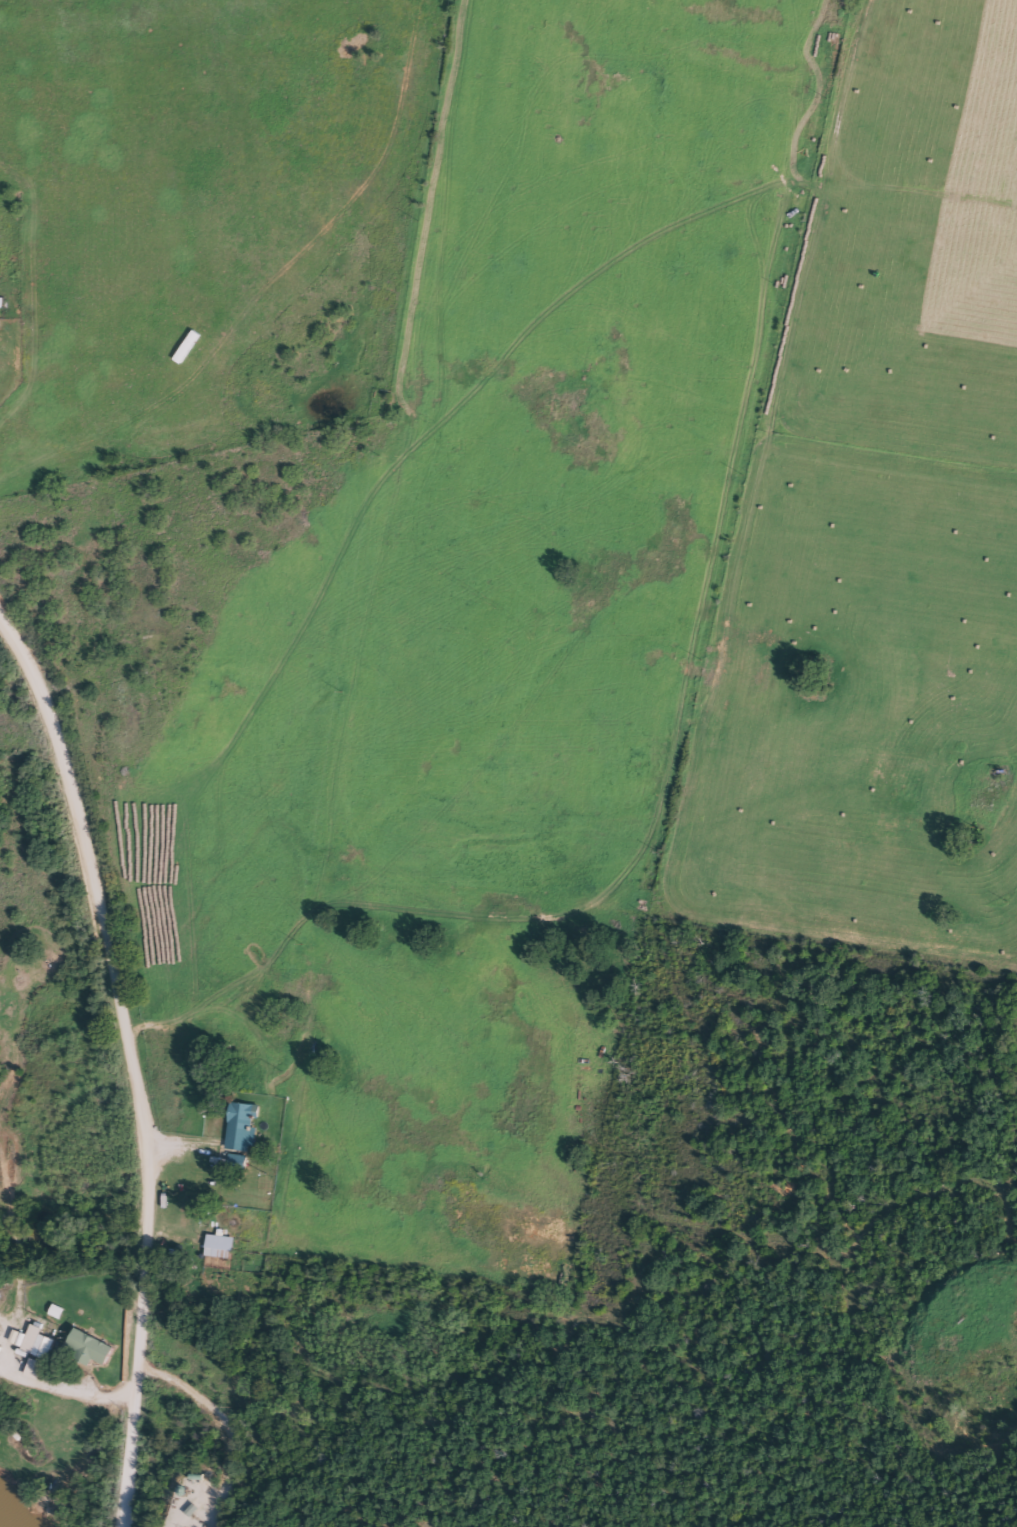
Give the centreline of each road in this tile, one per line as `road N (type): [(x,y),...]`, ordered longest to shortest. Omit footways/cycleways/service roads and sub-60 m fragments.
road 1 (residential): [(126,1526),(149,1227),(142,1115),(112,943),(67,765),(37,676),(0,615)]

